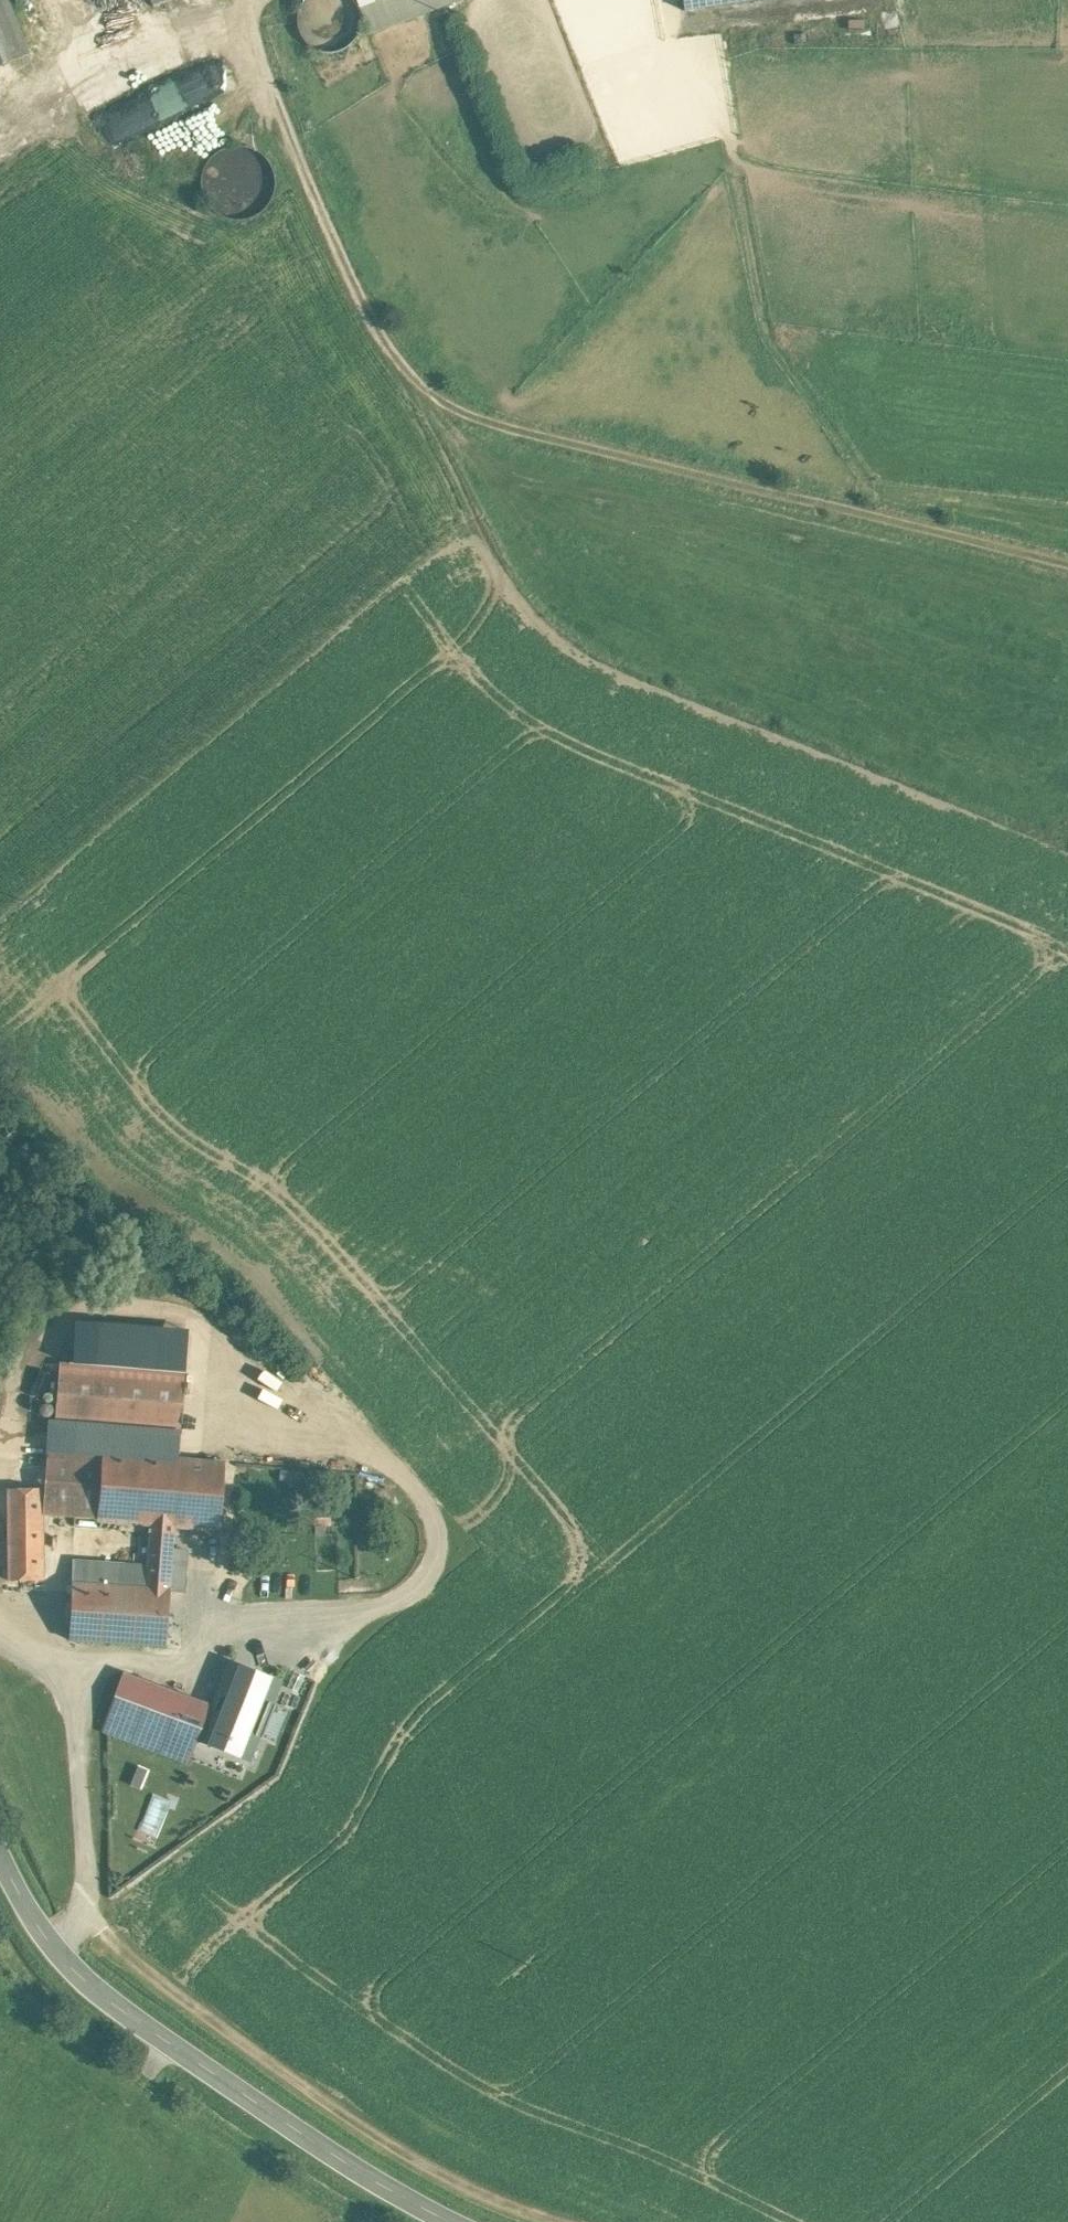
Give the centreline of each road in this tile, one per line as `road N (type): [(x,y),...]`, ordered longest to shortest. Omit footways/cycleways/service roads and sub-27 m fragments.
road 1 (track): [(1067,558),(513,425),(442,393),(401,348),(350,254),(282,91),(259,0)]
road 2 (secondary): [(449,2221),(347,2166),(82,1978),(49,1941),(0,1854)]
road 3 (track): [(560,2221),(469,2187),(332,2107),(156,1978),(84,1915)]
road 4 (track): [(209,1551),(204,1633),(184,1658),(78,1690)]

